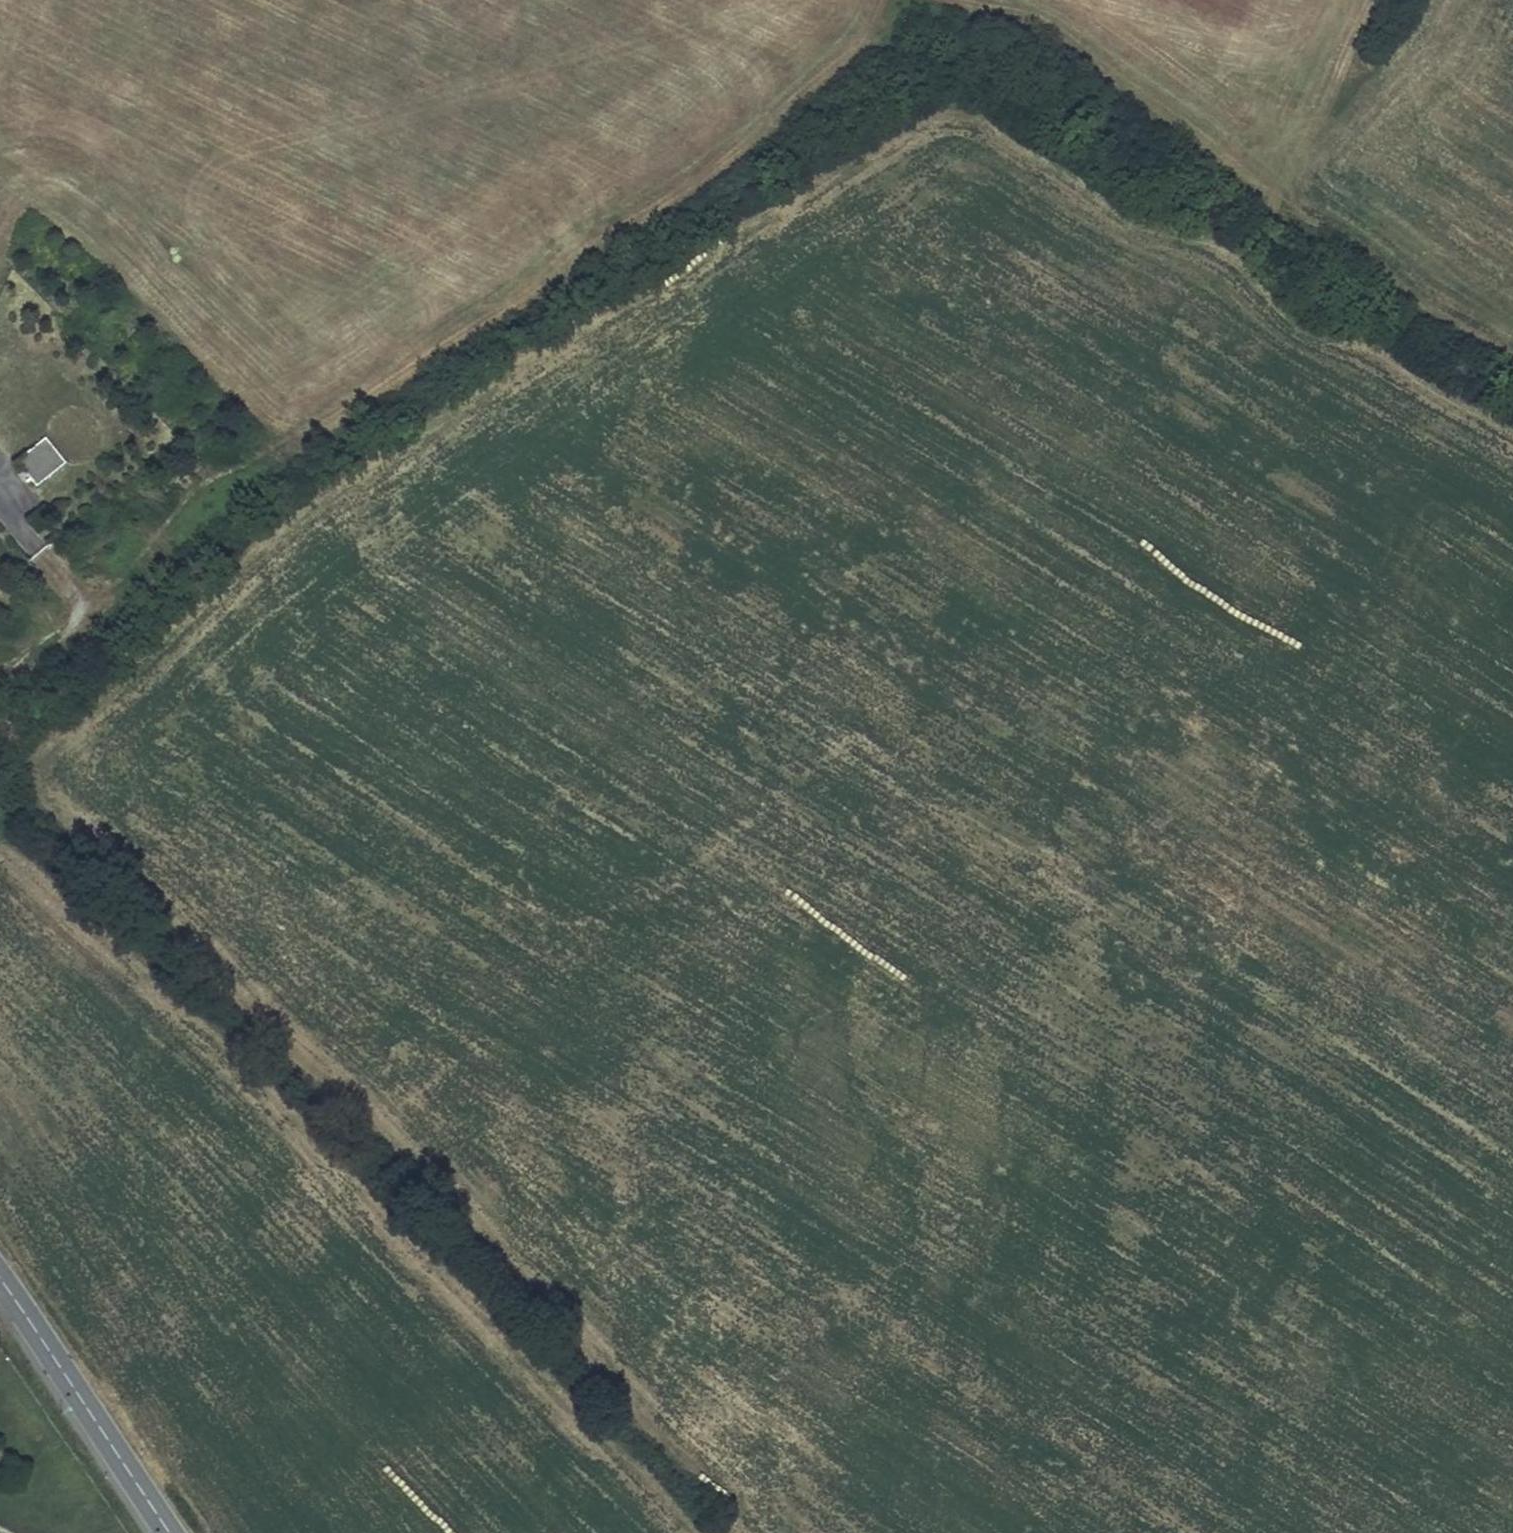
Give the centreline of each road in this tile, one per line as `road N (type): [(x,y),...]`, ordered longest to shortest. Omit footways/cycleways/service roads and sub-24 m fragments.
road 1 (secondary): [(168,1532),(0,1279)]
road 2 (track): [(0,696),(83,616),(40,553)]

